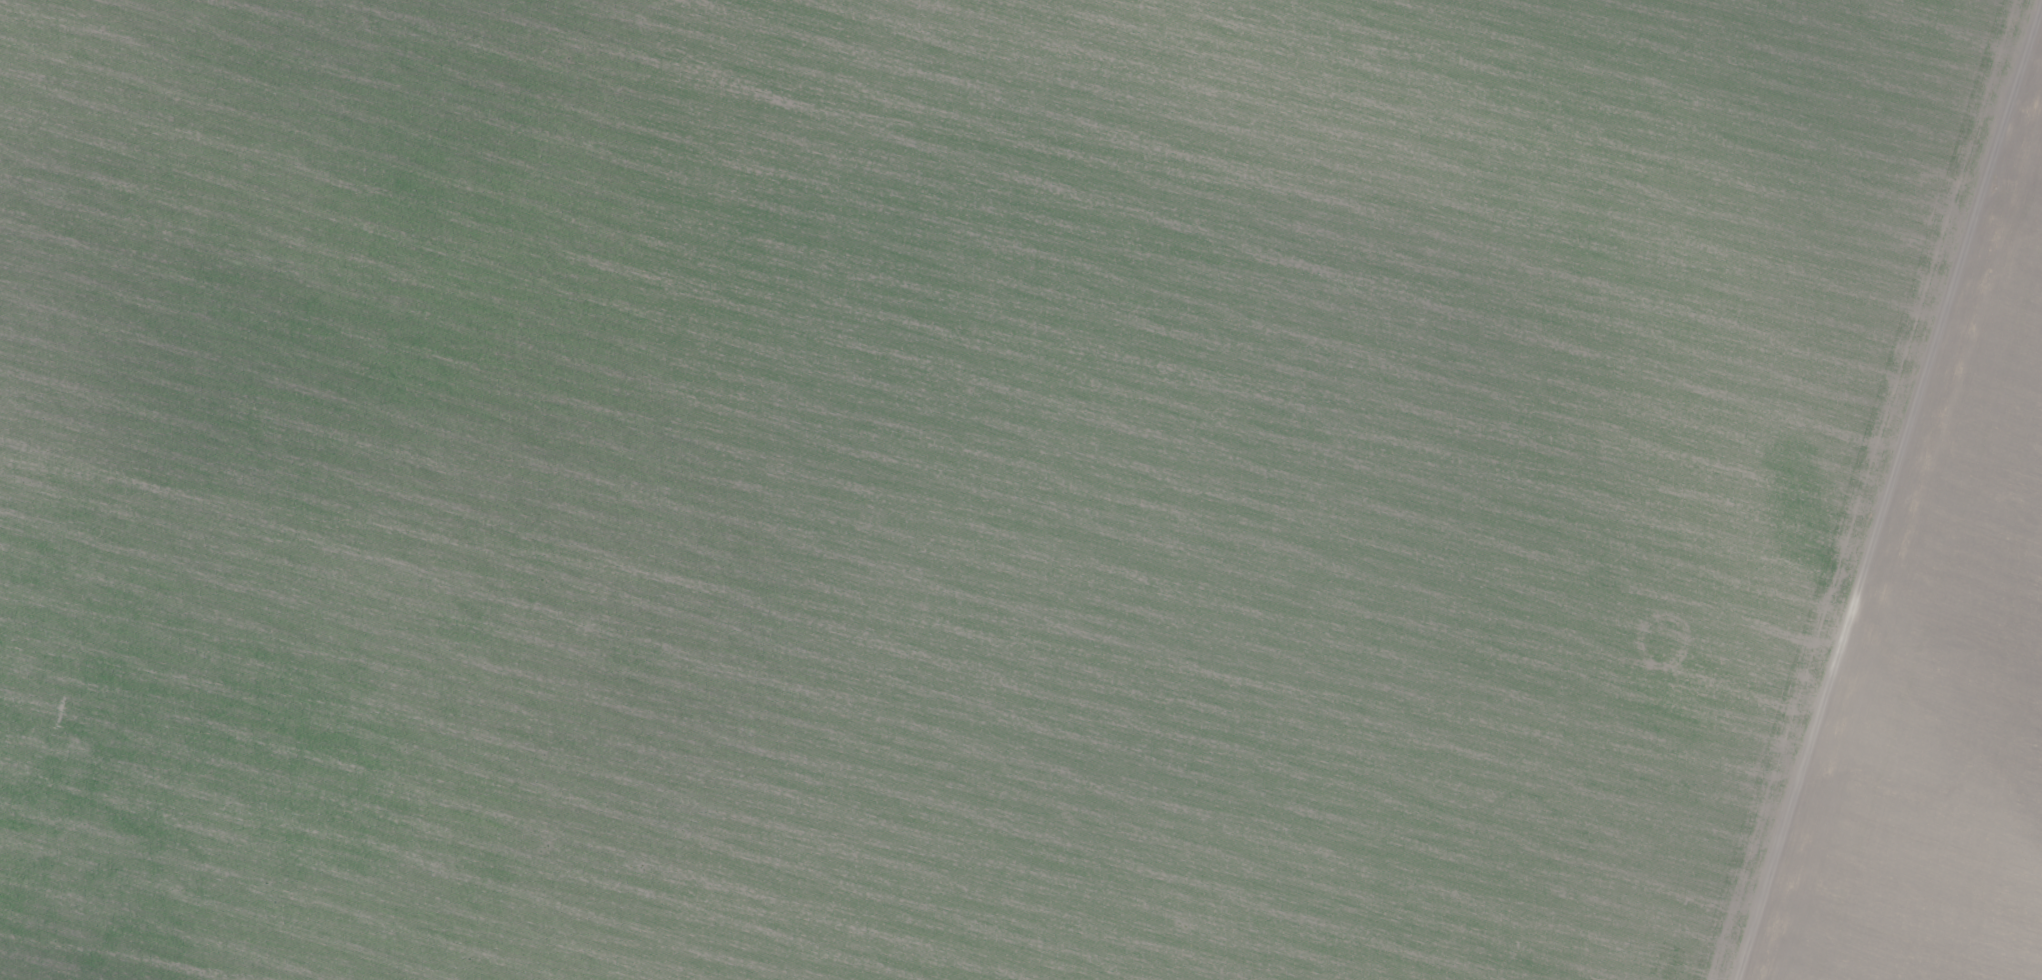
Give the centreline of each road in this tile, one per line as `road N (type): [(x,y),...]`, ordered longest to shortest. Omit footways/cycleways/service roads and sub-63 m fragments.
road 1 (residential): [(1755,979),(2041,28)]

